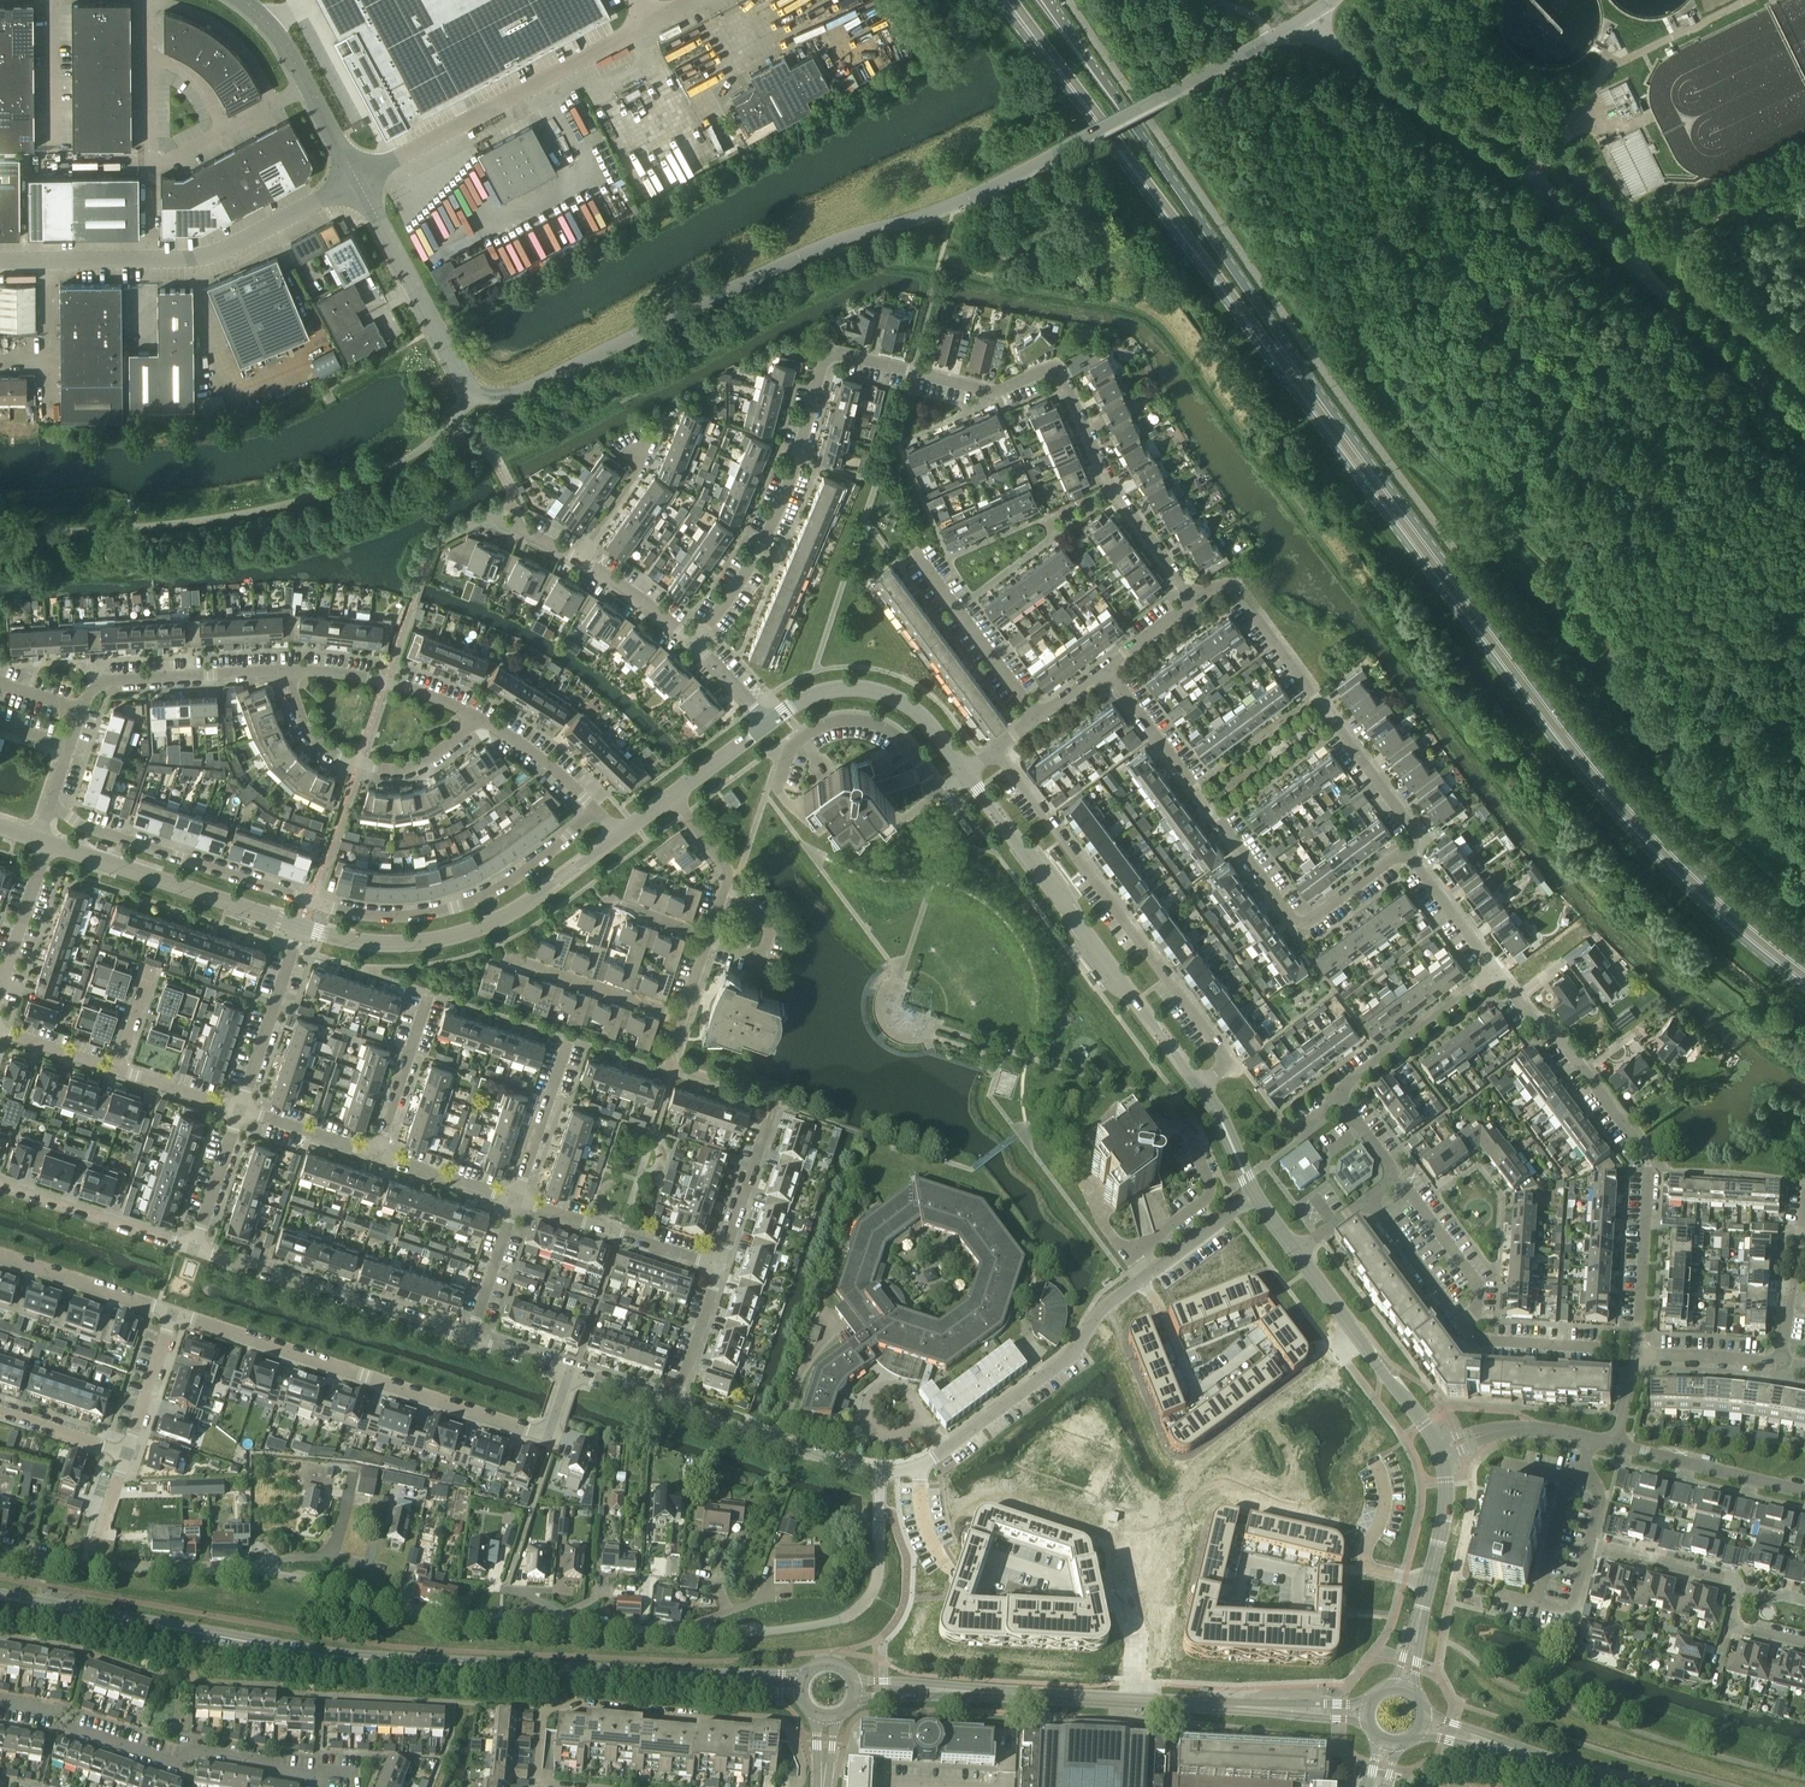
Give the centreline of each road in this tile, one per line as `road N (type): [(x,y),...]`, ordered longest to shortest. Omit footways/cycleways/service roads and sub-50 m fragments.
road 1 (unclassified): [(359,182),(468,388),(500,398),(820,246),(953,206),(1301,20)]
road 2 (residential): [(0,1546),(104,1566),(310,1580),(447,1617),(755,1632),(840,1620),(871,1595),(881,1470)]
road 3 (residential): [(1196,600),(1114,488),(1058,367),(995,394),(827,352),(799,458),(754,558),(695,642)]
road 4 (secondary): [(1309,393),(1614,799),(1700,889),(1804,977)]
road 5 (unclassified): [(1301,20),(1532,180),(1633,261),(1804,422)]
road 6 (tertiary): [(655,1675),(338,1657),(27,1603)]
road 7 (residential): [(48,811),(326,907),(381,916),(433,912),(500,889),(598,810)]
road 8 (secondary): [(999,0),(1259,342),(1309,393)]
road 9 (secondary): [(1309,393),(1259,302),(1047,0)]
road 10 (residential): [(174,1313),(547,1436),(568,1372)]
road 11 (residential): [(1410,854),(1298,927),(1108,666)]
road 12 (residential): [(1632,1354),(1645,1161),(1553,1029),(1493,971)]
road 13 (residential): [(1252,1193),(1101,1308),(1075,1352),(917,1465)]
road 14 (residential): [(1199,1084),(1228,1063),(995,750)]
road 15 (residential): [(965,773),(1199,1084)]
road 16 (residential): [(796,1786),(801,1767),(778,1721),(724,1724),(547,1706),(535,1786)]
road 17 (residential): [(1410,854),(1418,835),(1245,602),(1231,587),(1196,600)]
road 18 (residential): [(324,1786),(326,1778),(187,1749),(175,1766),(80,1730),(51,1710),(0,1701)]
road 19 (unclassified): [(359,182),(653,21)]
road 20 (residential): [(317,932),(397,944),(470,933),(619,836)]
road 21 (residential): [(290,672),(106,681),(87,695),(48,811)]
road 22 (residential): [(469,1339),(197,1248)]
road 23 (residential): [(0,1409),(126,1451),(174,1313)]
road 24 (unclassified): [(299,927),(43,843)]
road 25 (residential): [(478,717),(428,763),(387,774),(326,750),(303,725),(290,672)]
road 26 (tertiary): [(1239,1707),(977,1692)]
road 27 (residential): [(766,727),(812,696),(891,696),(930,724),(965,773)]
road 28 (residential): [(1581,1477),(1566,1488),(1536,1603),(1571,1612),(1587,1547)]
road 29 (unclassified): [(148,261),(223,253),(359,182)]
road 30 (residential): [(881,1470),(673,1407)]
road 31 (residential): [(516,1200),(719,1268)]
road 32 (residential): [(197,1248),(0,1182)]
road 33 (residential): [(1043,714),(919,550)]
road 34 (residential): [(1587,1547),(1740,1586),(1729,1624)]
road 35 (residential): [(1340,1094),(1493,971)]
road 36 (residential): [(478,717),(384,680),(290,672)]
road 37 (residential): [(1804,1492),(1615,1444)]
road 38 (residential): [(1469,1335),(1478,1284),(1394,1173)]
road 39 (residential): [(240,1108),(299,927)]
road 40 (residential): [(1804,1181),(1776,1365)]
road 41 (residential): [(684,1016),(508,958)]
road 42 (residential): [(0,1256),(174,1313)]
road 43 (residential): [(1428,1584),(1362,1571),(1385,1500),(1372,1461)]
road 44 (tertiary): [(1417,1732),(1591,1772)]
road 45 (tertiary): [(1591,1772),(1424,1712)]
road 46 (unclassified): [(1441,1454),(1337,1312)]
road 47 (residential): [(516,1200),(566,1037)]
road 48 (residential): [(377,1153),(430,991)]
road 49 (residential): [(144,0),(187,9),(243,52),(268,102)]
road 50 (residential): [(1363,1207),(1469,1335)]
road 51 (residential): [(719,1268),(771,1111)]
road 52 (residential): [(711,938),(733,881),(677,794)]
road 53 (residential): [(1590,1439),(1546,1427),(1503,1430),(1441,1454)]
road 54 (residential): [(598,810),(478,717)]
road 55 (unclassified): [(0,262),(148,261)]
road 56 (tertiary): [(803,1675),(655,1675)]
road 57 (residential): [(577,560),(656,436)]
road 58 (residential): [(469,1339),(516,1200)]
road 59 (residential): [(377,1153),(516,1200)]
road 60 (residential): [(197,1248),(240,1108)]
road 61 (residential): [(673,1407),(719,1268)]
road 62 (residential): [(0,982),(43,843)]
road 63 (tertiary): [(655,1675),(799,1690)]
road 64 (residential): [(1776,1365),(1632,1354)]
road 65 (residential): [(240,1108),(377,1153)]
road 66 (residential): [(56,145),(54,1)]
road 67 (residential): [(695,642),(577,560)]
road 68 (residential): [(1493,971),(1410,854)]
road 69 (unclassified): [(1428,1584),(1443,1522),(1441,1454)]
road 70 (residential): [(1469,1335),(1600,1347)]
road 71 (tertiary): [(1369,1705),(1239,1707)]
road 72 (tertiary): [(1239,1707),(1368,1721)]
road 73 (residential): [(119,1068),(240,1108)]
road 74 (residential): [(0,1029),(119,1068)]
road 75 (tertiary): [(977,1692),(855,1679)]
road 76 (tertiary): [(855,1698),(977,1692)]
road 77 (residential): [(1199,1084),(1252,1193)]

